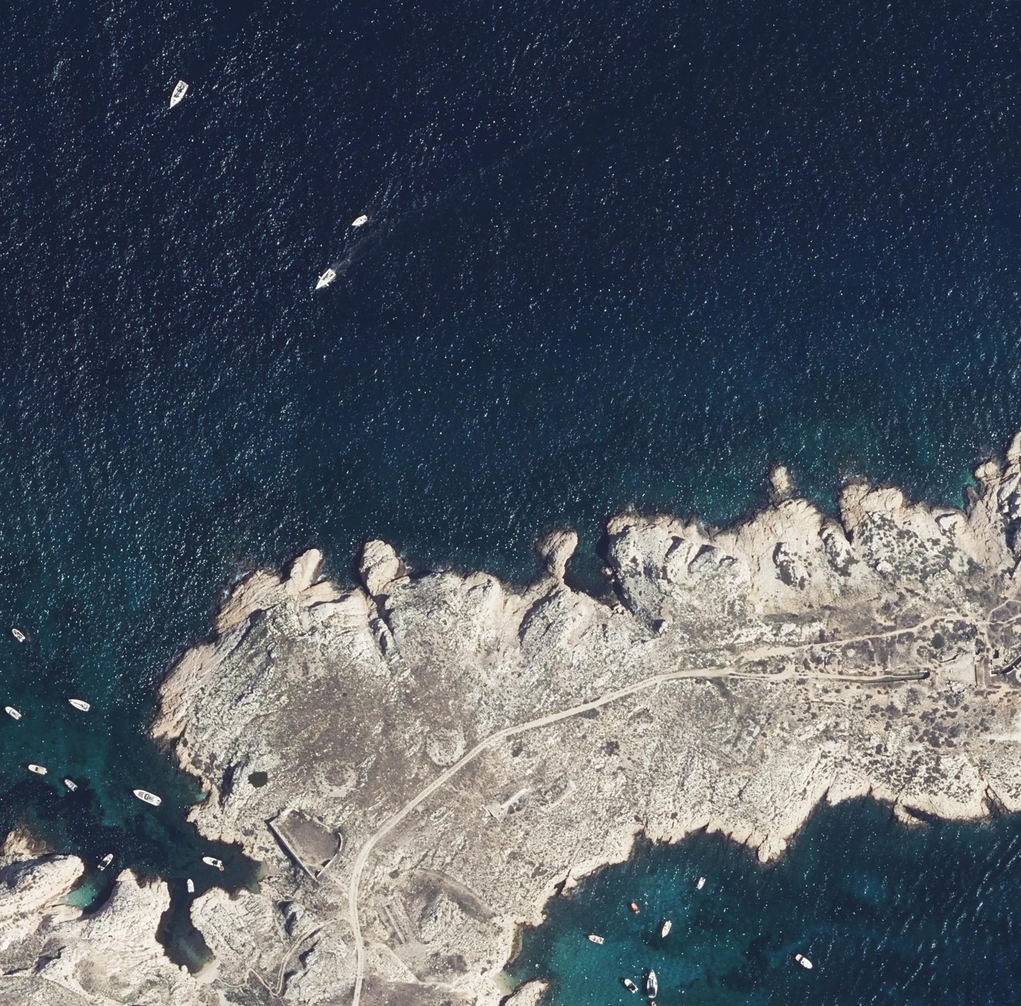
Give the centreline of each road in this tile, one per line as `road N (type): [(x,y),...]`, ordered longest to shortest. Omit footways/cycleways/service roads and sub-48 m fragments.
road 1 (track): [(355,1005),(354,888),(361,858),(379,833),(495,737),(663,678),(726,672)]

